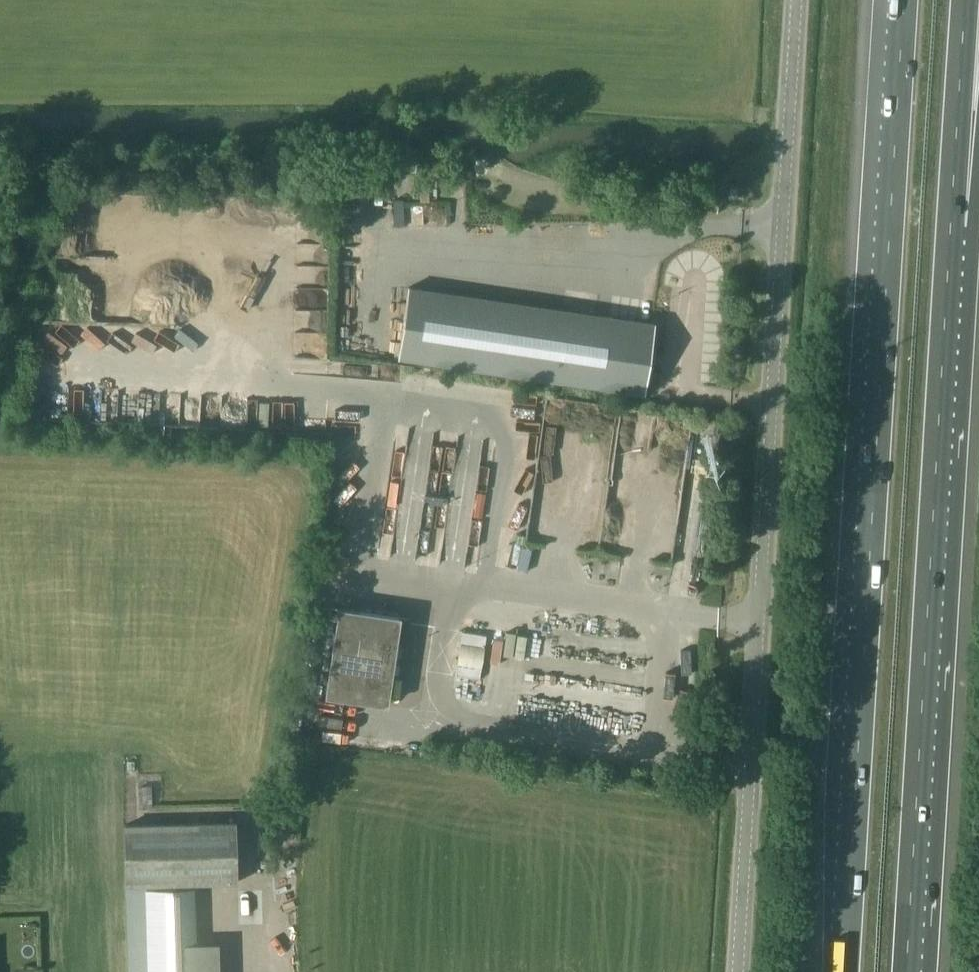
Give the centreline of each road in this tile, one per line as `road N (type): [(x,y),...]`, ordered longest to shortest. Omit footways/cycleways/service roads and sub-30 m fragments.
road 1 (unclassified): [(732,971),(749,622),(797,0)]
road 2 (motorway): [(904,0),(843,971)]
road 3 (motorway): [(905,971),(951,225)]
road 4 (unclassified): [(669,757),(432,722),(412,695),(421,615),(447,581)]
road 5 (unclassified): [(447,581),(410,575),(400,562),(421,417),(437,410),(470,416)]
road 6 (motorway): [(951,225),(965,0)]
road 7 (unclassified): [(485,584),(684,613)]
road 8 (unclassified): [(470,416),(498,421),(504,436),(485,584)]
road 9 (unclassified): [(447,581),(470,416)]
road 10 (motorway): [(951,225),(978,69)]

